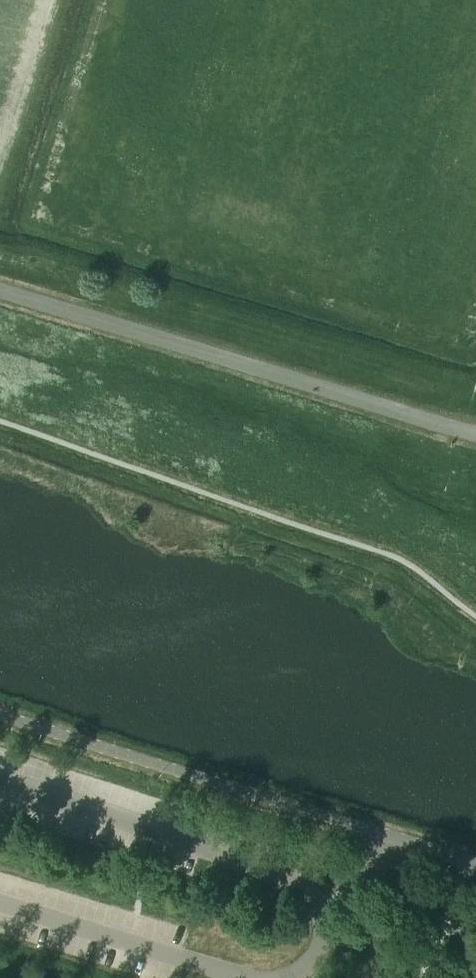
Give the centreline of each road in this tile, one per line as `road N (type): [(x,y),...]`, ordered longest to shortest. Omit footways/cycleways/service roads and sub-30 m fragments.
road 1 (unclassified): [(0,780),(287,872),(337,929)]
road 2 (unclassified): [(0,900),(250,977)]

